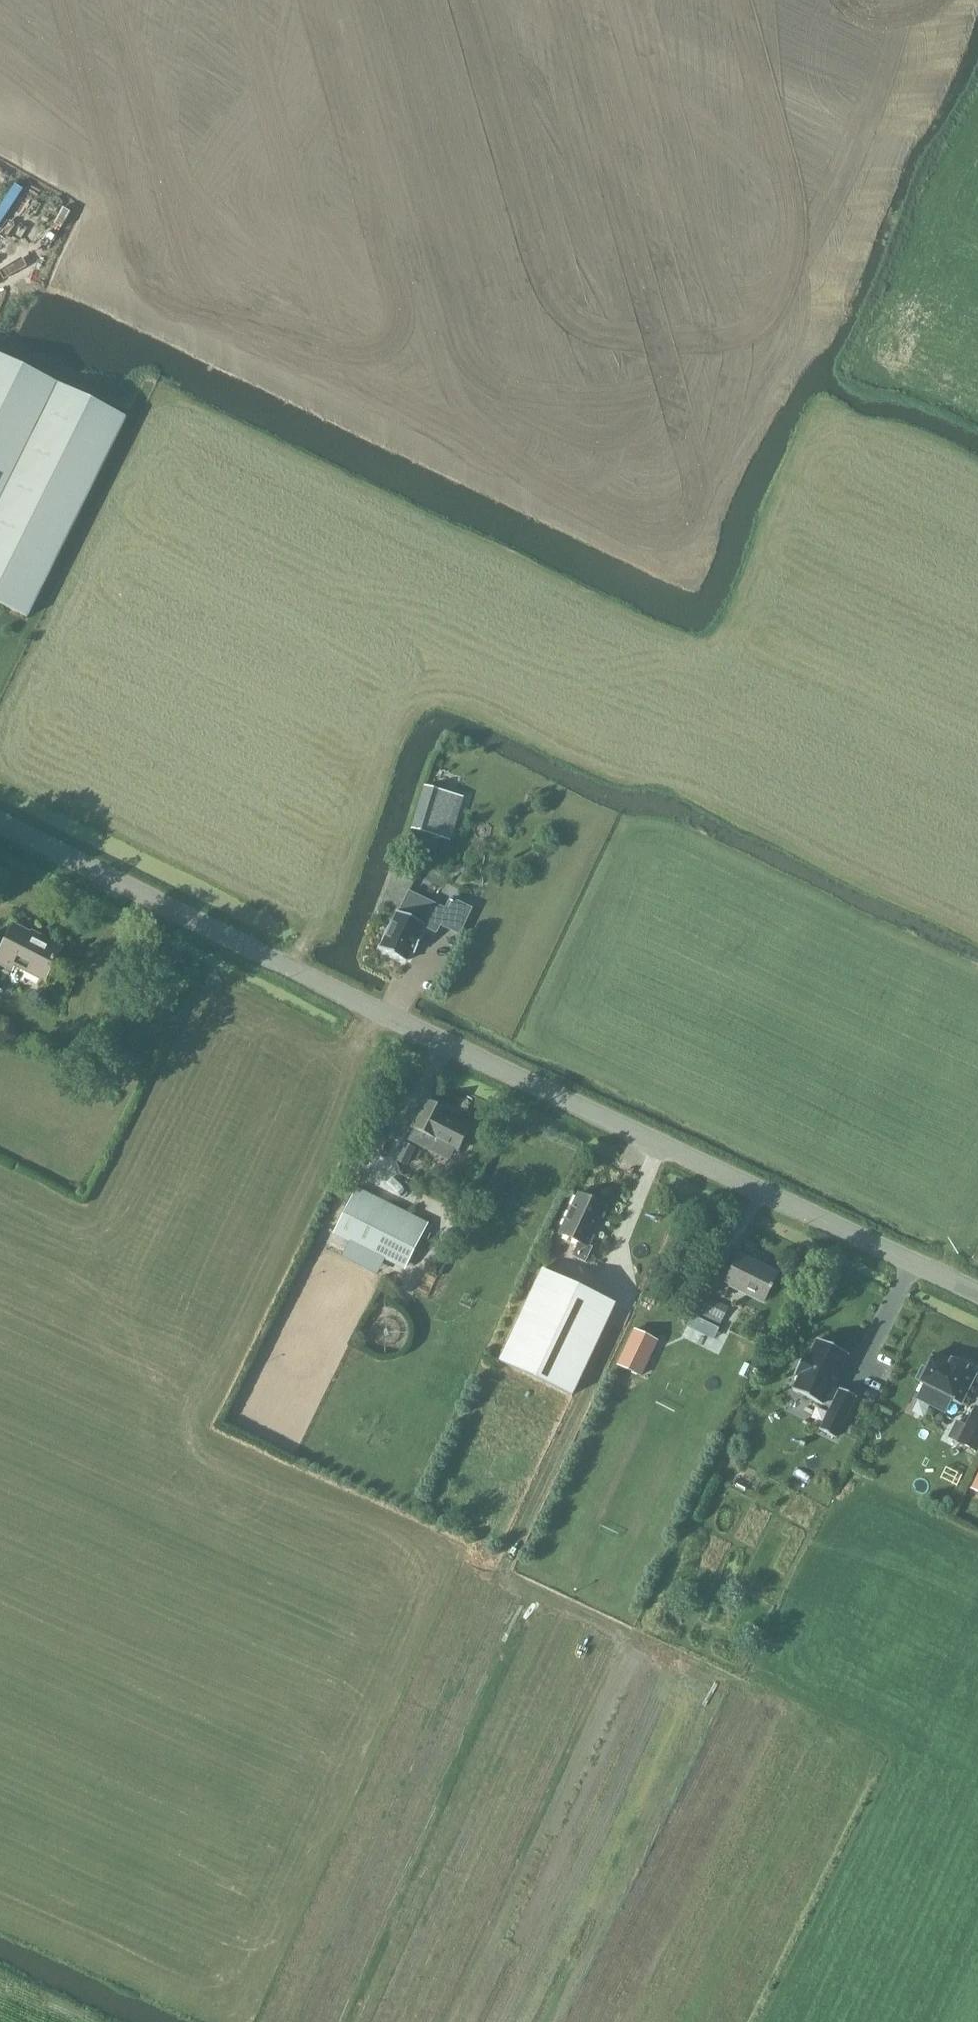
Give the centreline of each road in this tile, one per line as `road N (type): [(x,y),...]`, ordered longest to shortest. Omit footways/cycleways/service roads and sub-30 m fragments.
road 1 (unclassified): [(977,1293),(370,1008),(0,821)]

